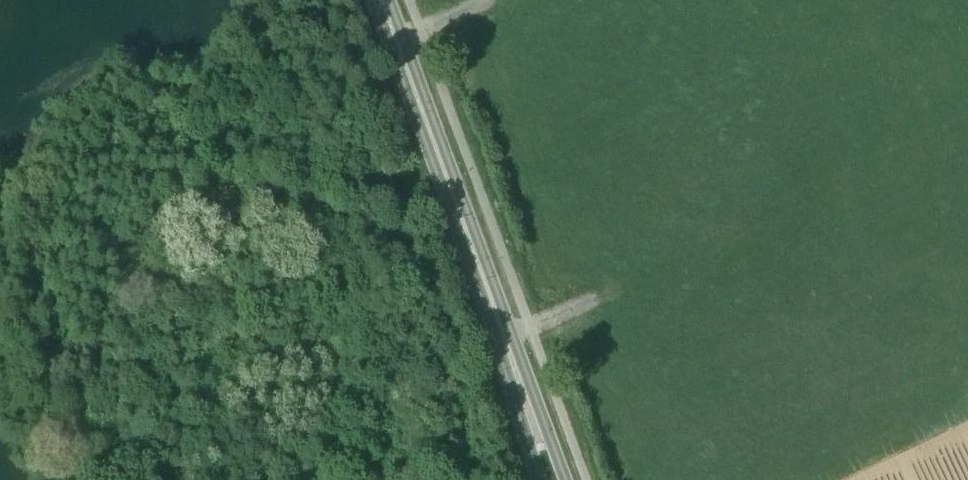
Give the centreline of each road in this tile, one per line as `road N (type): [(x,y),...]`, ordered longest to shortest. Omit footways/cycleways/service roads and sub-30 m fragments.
road 1 (secondary): [(559,479),(383,0)]

